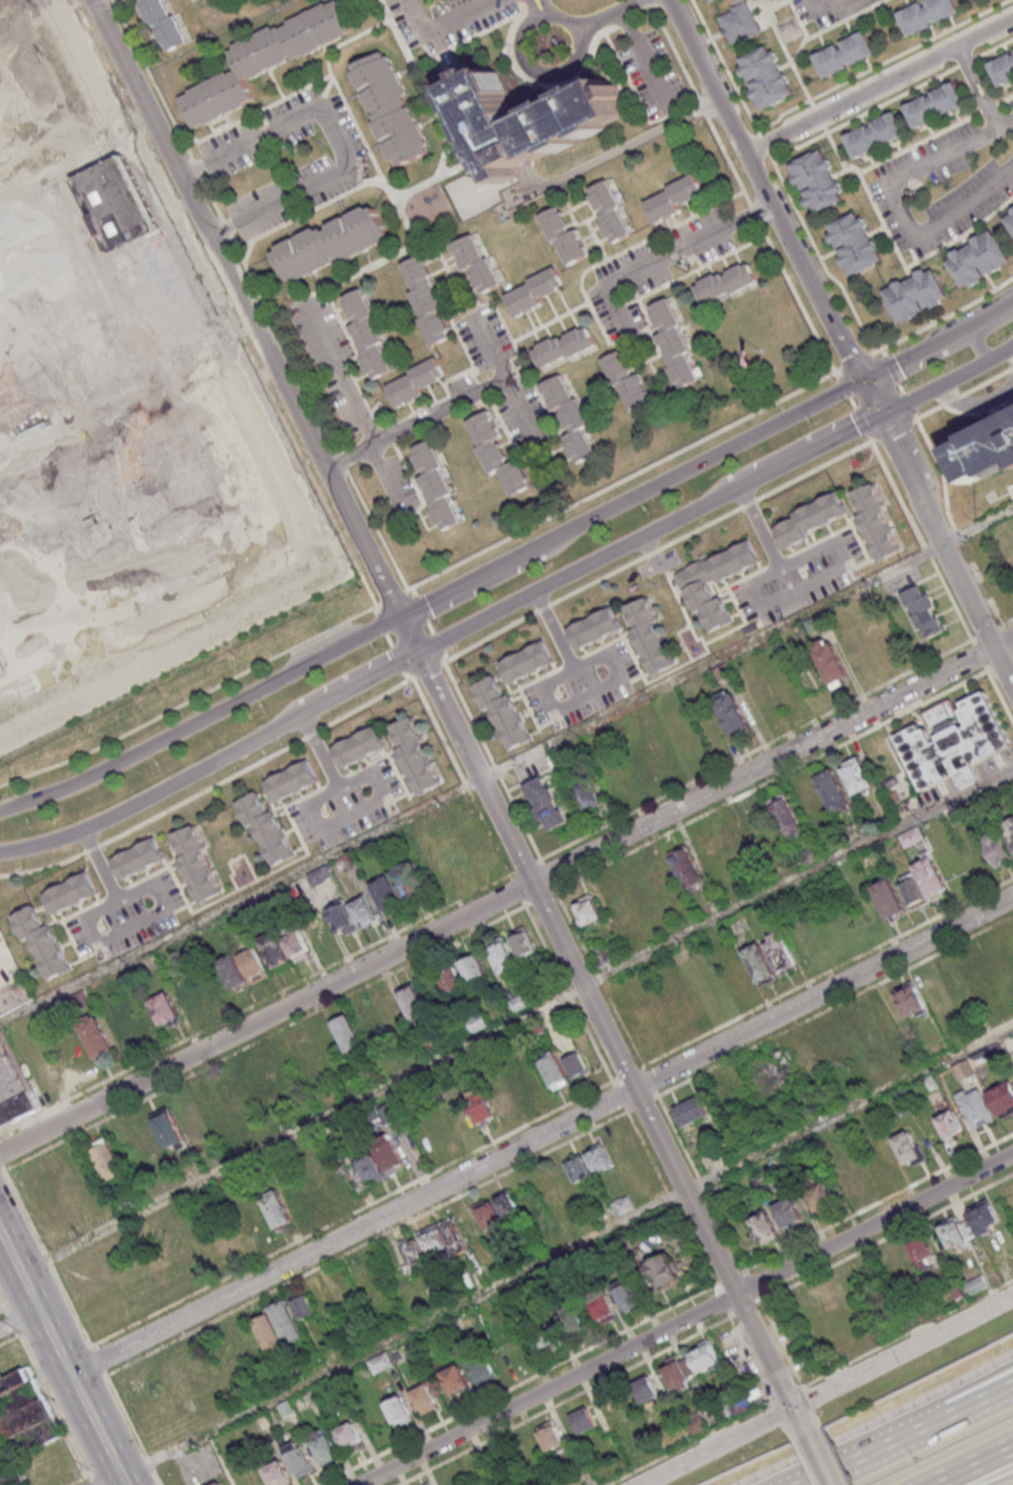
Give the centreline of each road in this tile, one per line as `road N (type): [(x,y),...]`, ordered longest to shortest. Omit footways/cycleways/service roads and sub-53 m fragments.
road 1 (residential): [(1012,639),(0,1153)]
road 2 (residential): [(1012,898),(70,1375)]
road 3 (tertiary): [(0,853),(62,837),(165,791),(884,412)]
road 4 (residential): [(809,1434),(402,615)]
road 5 (residential): [(1012,1154),(360,1484)]
road 6 (residential): [(402,615),(94,0)]
road 7 (tertiary): [(1012,304),(402,615)]
road 8 (residential): [(884,412),(670,0)]
road 9 (tertiary): [(402,615),(77,782),(0,813)]
road 10 (secondary): [(1012,1296),(642,1484)]
road 11 (residential): [(1012,681),(884,412)]
road 12 (residential): [(748,157),(1012,20)]
road 13 (secondary): [(124,1484),(0,1235)]
road 14 (motorway): [(1012,1362),(940,1398),(853,1462)]
road 15 (motorway): [(1012,1384),(853,1462)]
road 16 (tertiary): [(884,412),(1012,345)]

